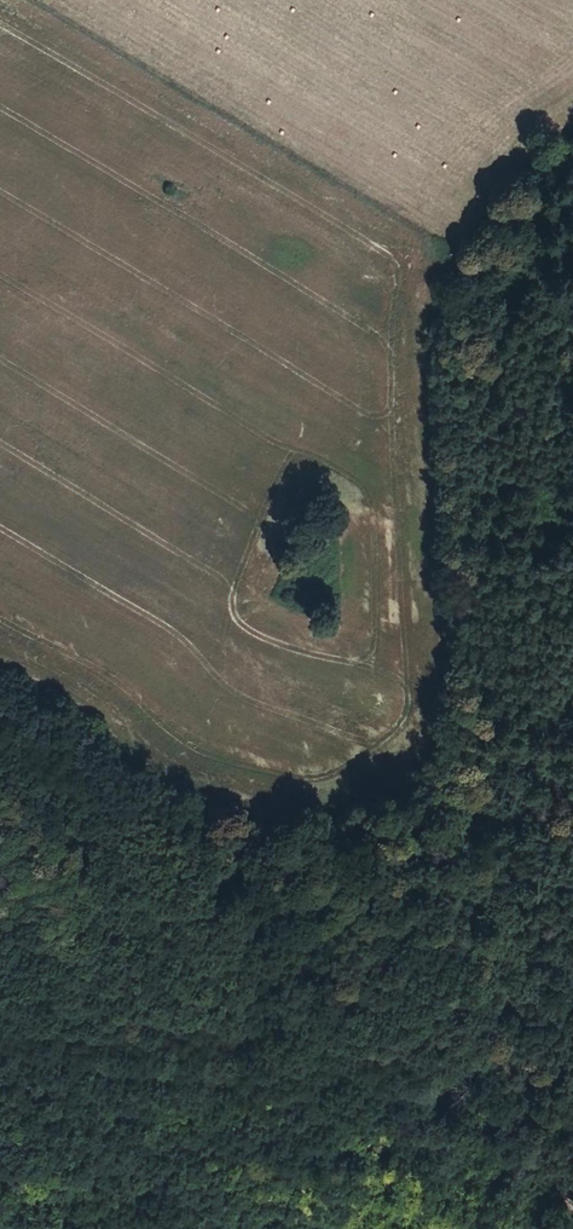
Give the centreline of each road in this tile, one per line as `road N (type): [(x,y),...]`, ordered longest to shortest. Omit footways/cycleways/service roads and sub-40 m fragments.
road 1 (track): [(572,139),(452,259),(433,360),(448,604),(479,887),(469,956)]
road 2 (track): [(0,986),(334,1028),(410,1020),(469,956)]

